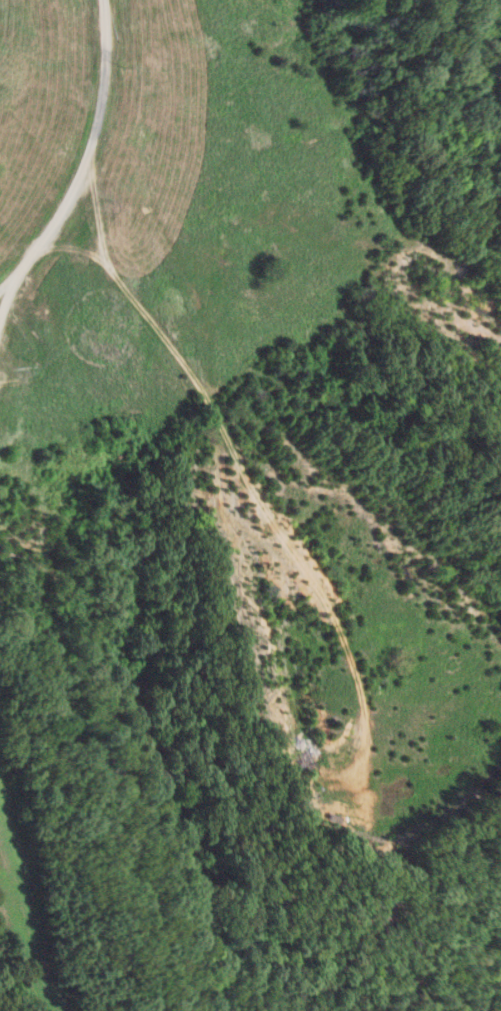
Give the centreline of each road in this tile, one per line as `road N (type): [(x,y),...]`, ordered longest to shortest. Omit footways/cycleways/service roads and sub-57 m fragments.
road 1 (residential): [(102,0),(102,111),(82,184),(0,299)]

